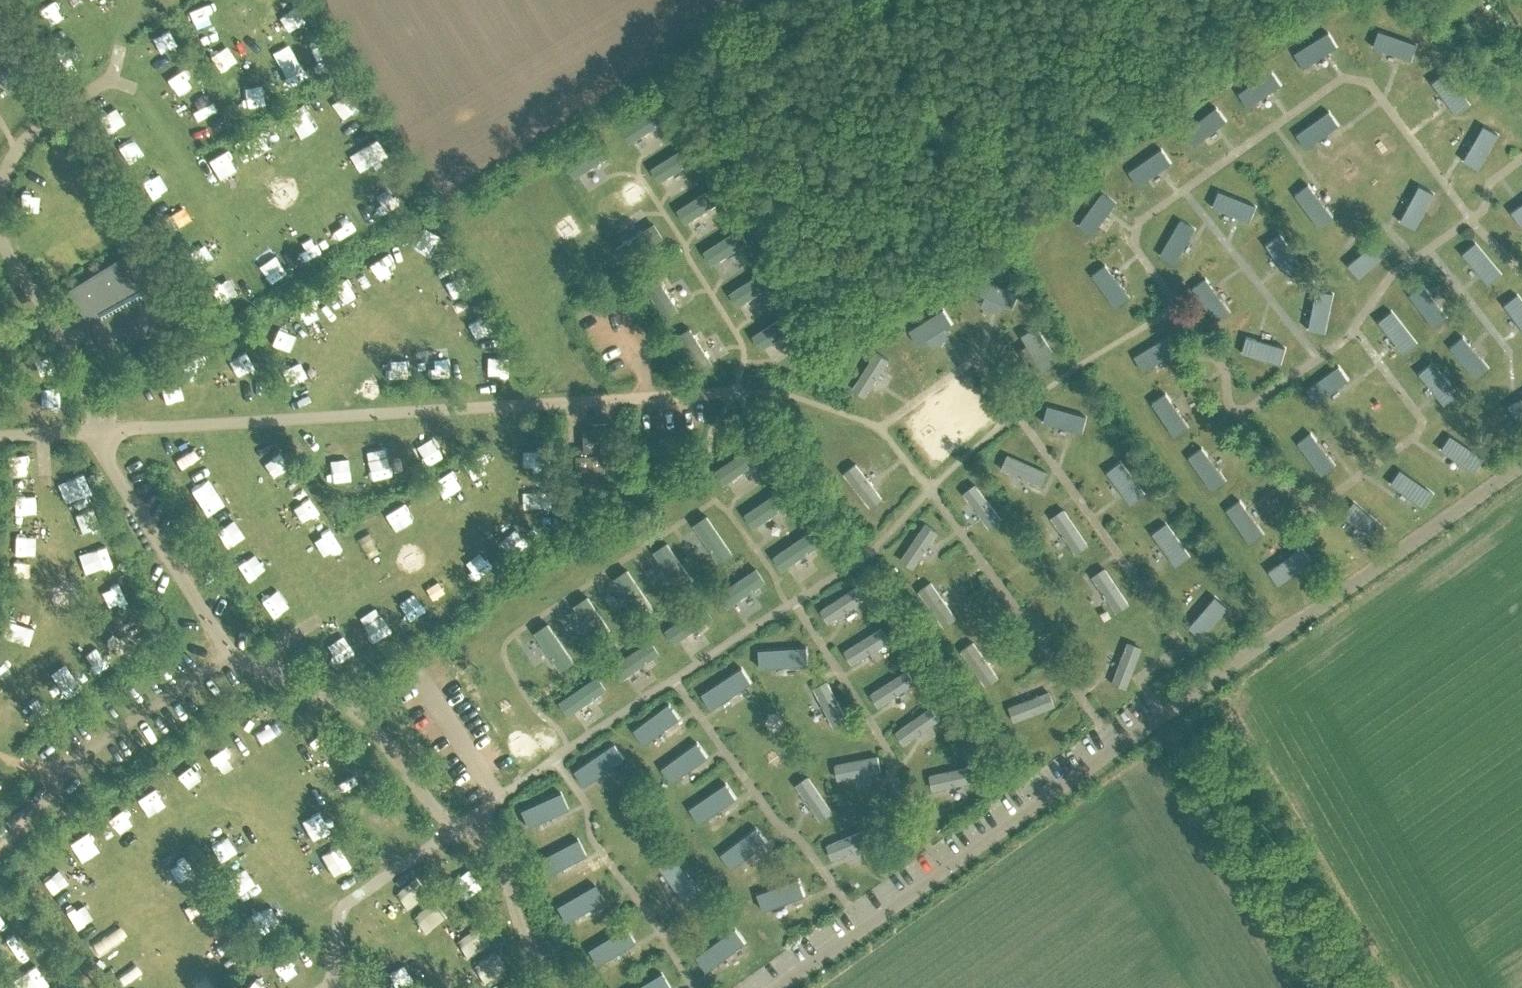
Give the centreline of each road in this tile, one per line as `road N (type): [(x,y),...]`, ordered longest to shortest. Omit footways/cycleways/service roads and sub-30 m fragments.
road 1 (track): [(0,192),(16,146),(104,75)]

